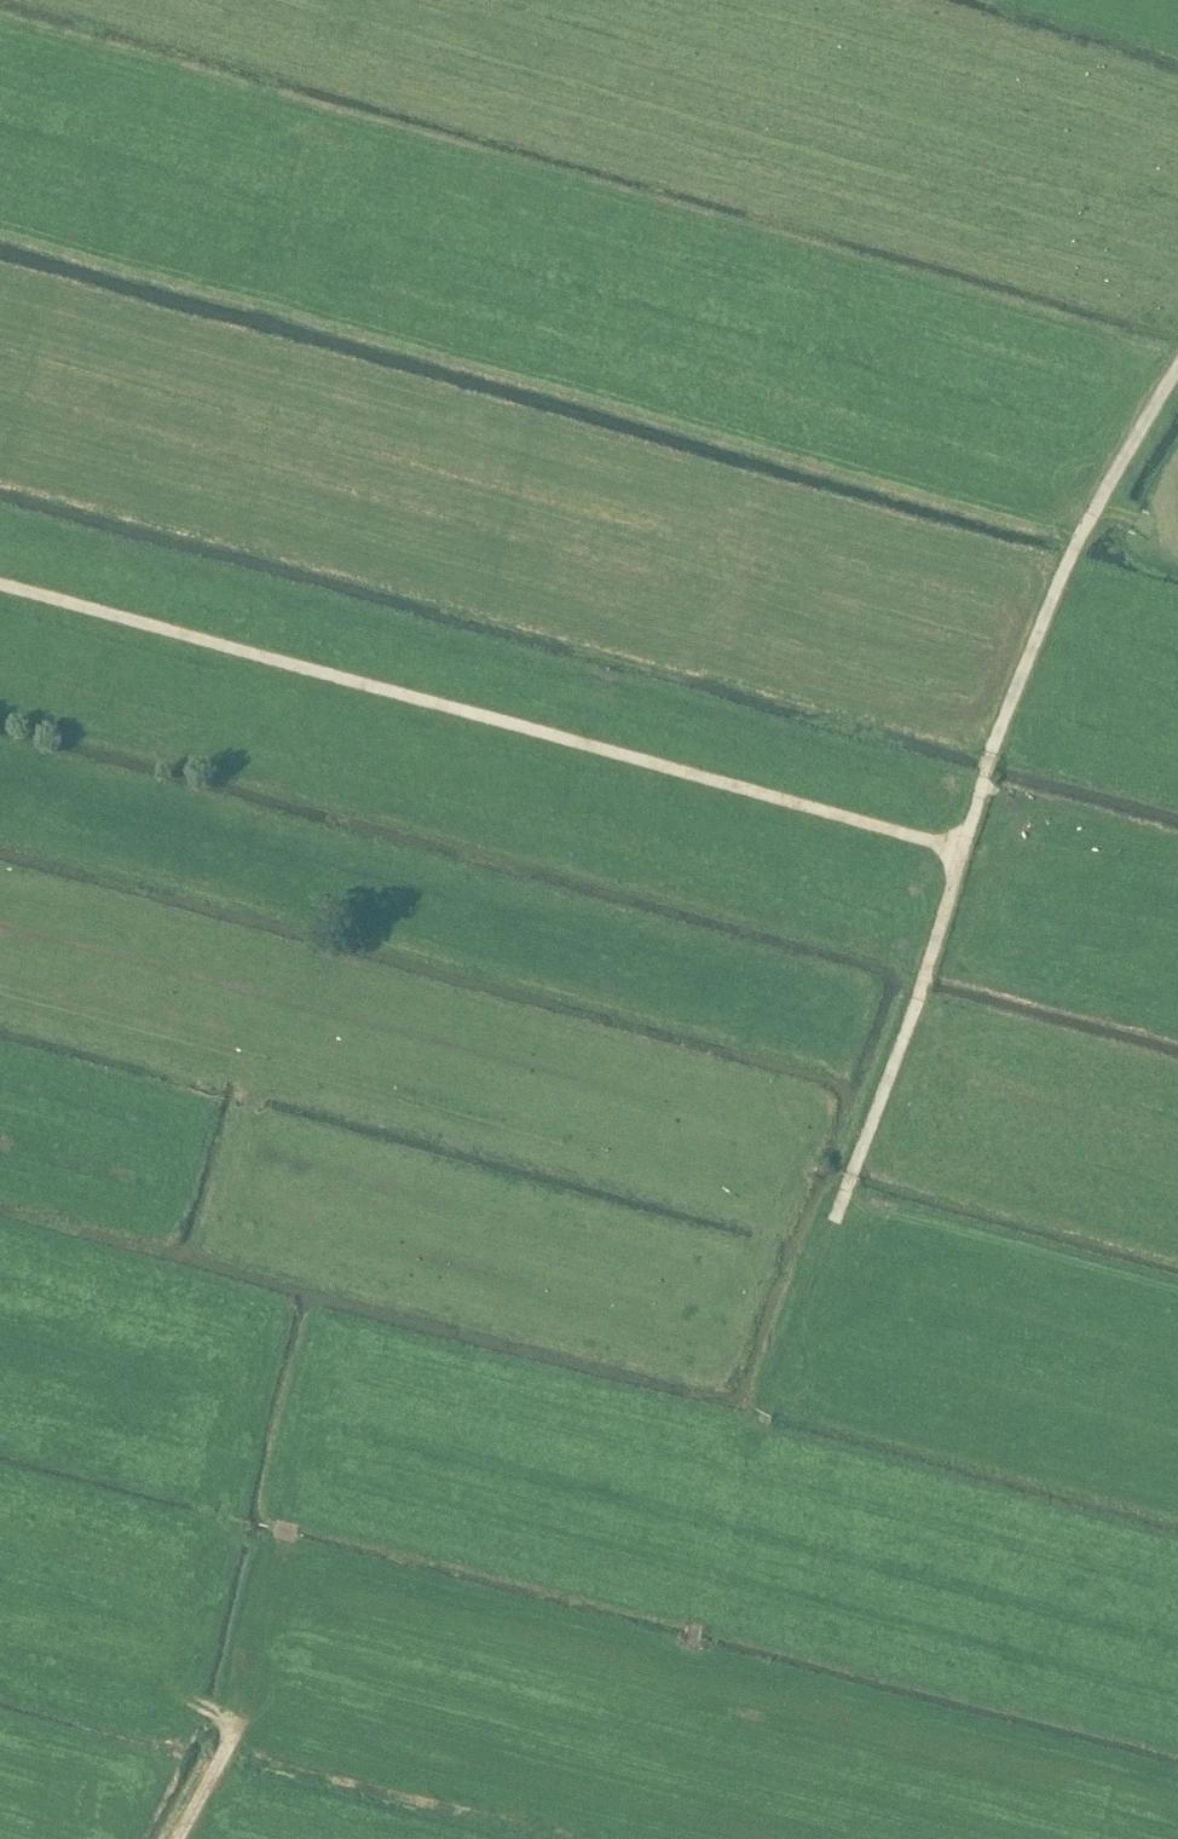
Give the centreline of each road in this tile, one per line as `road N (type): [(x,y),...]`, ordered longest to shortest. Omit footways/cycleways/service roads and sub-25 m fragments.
road 1 (track): [(1177,368),(1080,538),(990,754),(917,1005),(754,1443),(695,1625)]
road 2 (track): [(961,850),(0,582)]
road 3 (track): [(369,1687),(240,1725),(163,1693)]
road 4 (track): [(178,1838),(240,1725)]

